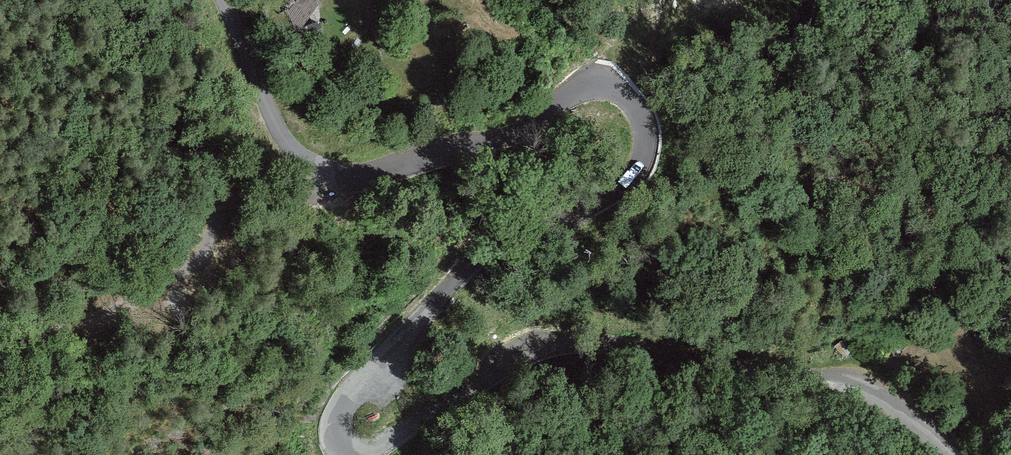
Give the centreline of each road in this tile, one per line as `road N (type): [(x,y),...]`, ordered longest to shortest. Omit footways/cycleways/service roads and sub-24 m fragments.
road 1 (unclassified): [(221,0),(278,129),(298,155),(331,174),(376,172),(504,137),(594,88),(632,101),(645,128),(646,160),(628,184),(491,249),(458,276),(350,396),(335,432),(345,450),(383,443),(516,360),(583,343),(847,384),(890,406),(949,454)]
road 2 (track): [(0,346),(133,303),(195,264),(225,208),(297,201),(331,174)]

